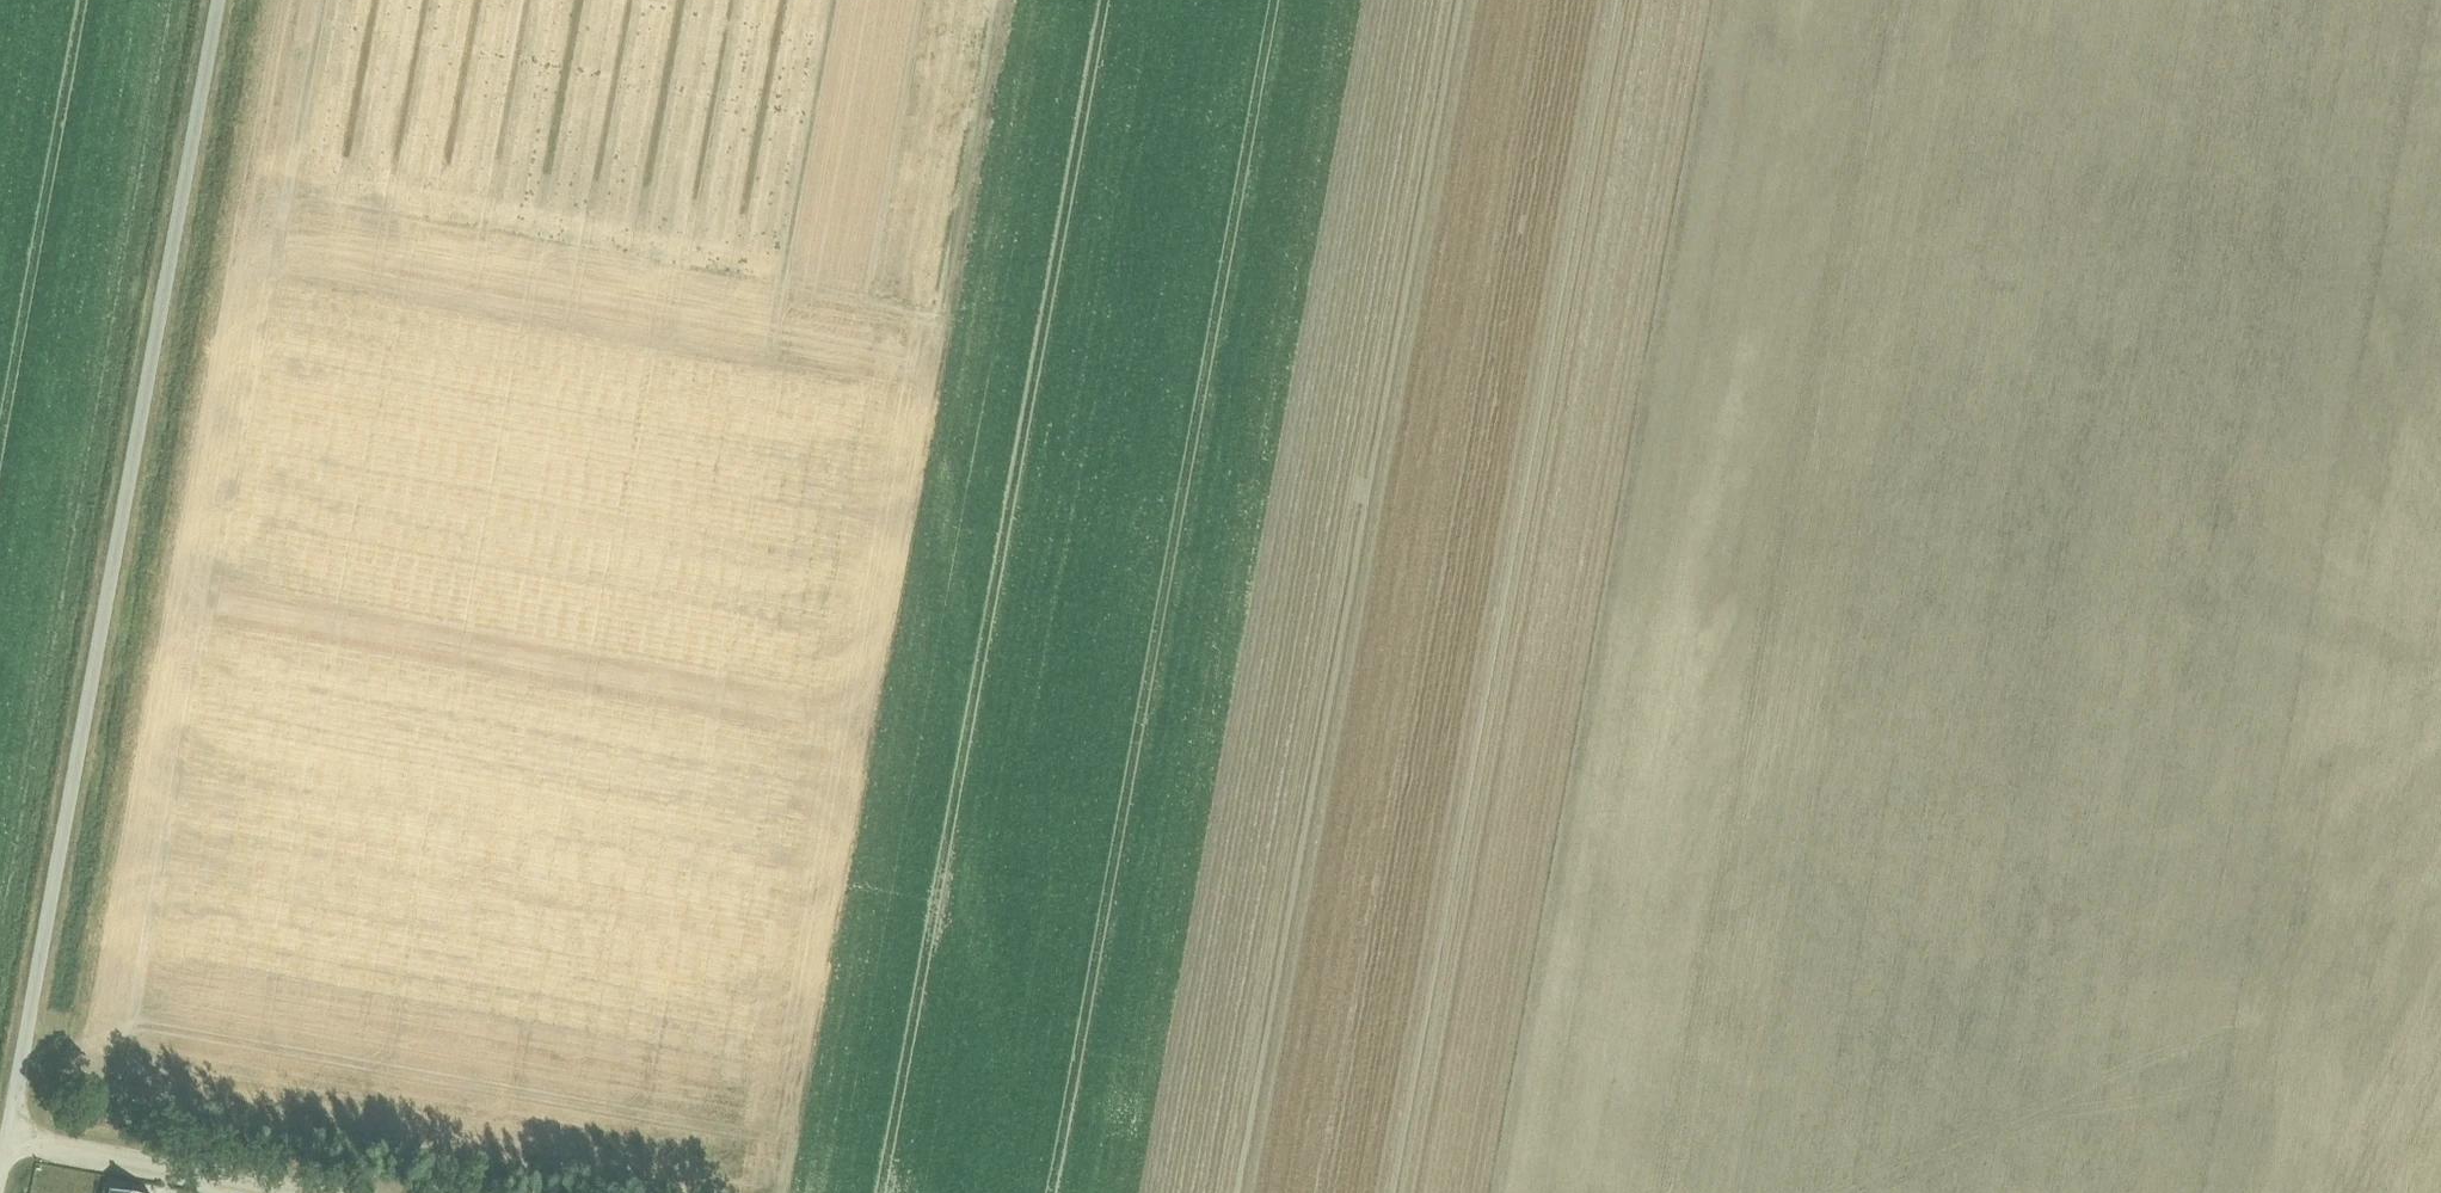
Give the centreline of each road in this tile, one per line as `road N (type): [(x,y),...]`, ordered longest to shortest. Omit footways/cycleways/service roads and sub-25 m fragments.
road 1 (unclassified): [(0,1173),(218,0)]

